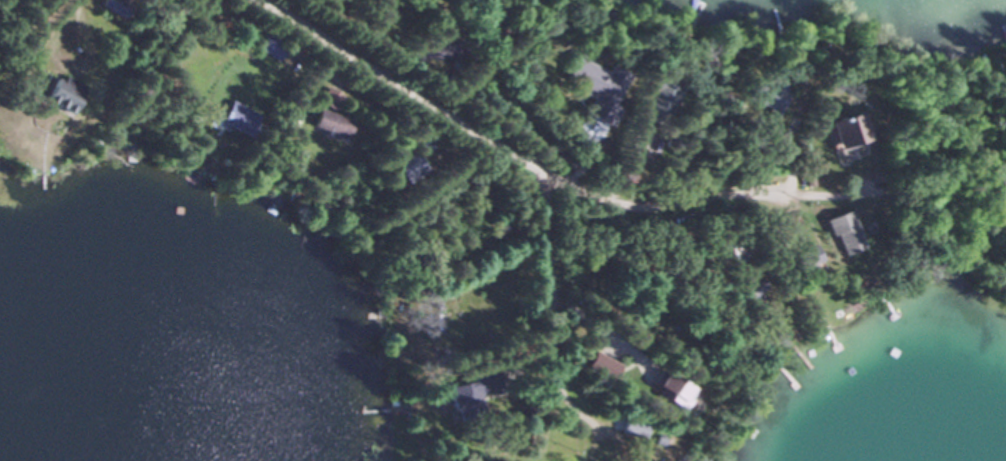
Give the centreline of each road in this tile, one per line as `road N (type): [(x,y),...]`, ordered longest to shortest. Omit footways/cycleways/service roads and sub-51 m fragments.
road 1 (residential): [(886,195),(729,197),(644,211),(608,205),(537,175),(255,0)]
road 2 (residential): [(537,175),(557,394),(583,428),(617,439)]

